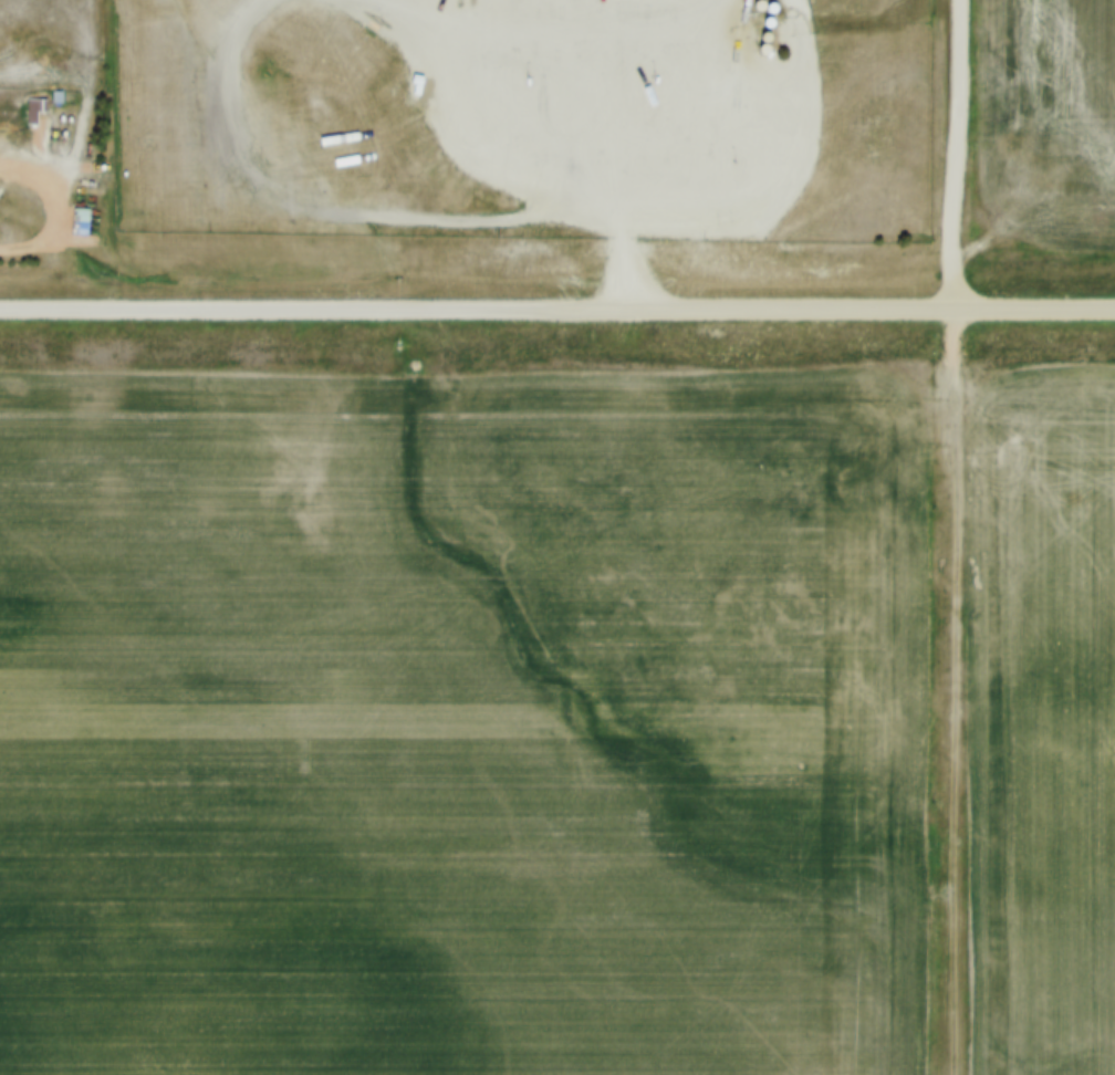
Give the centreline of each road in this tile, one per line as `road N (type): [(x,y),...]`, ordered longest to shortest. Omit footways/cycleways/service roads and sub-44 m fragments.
road 1 (residential): [(0,311),(1114,312)]
road 2 (track): [(950,313),(962,1074)]

